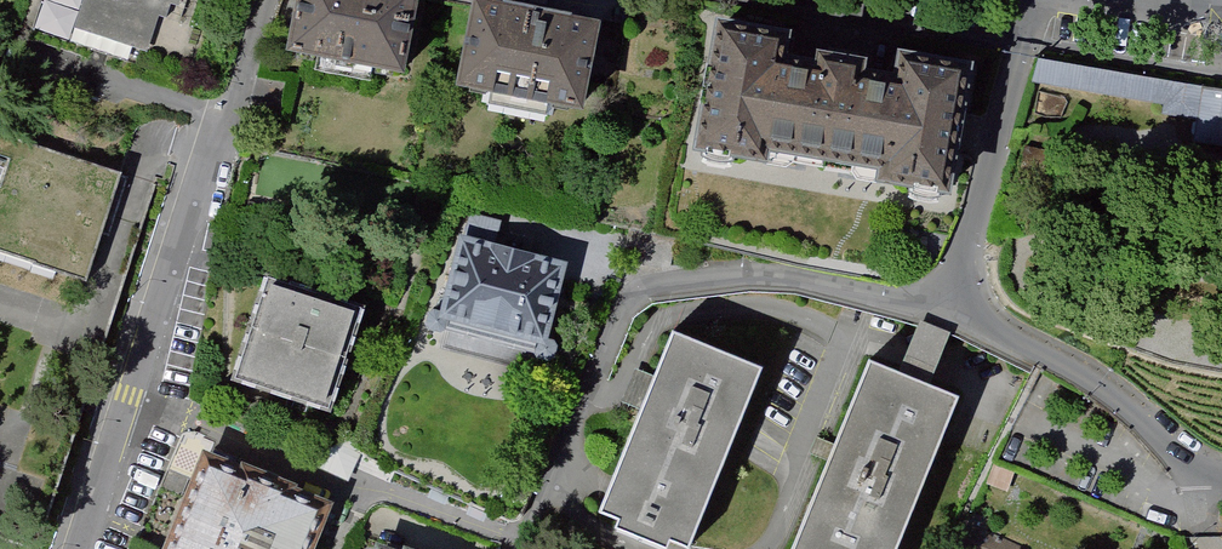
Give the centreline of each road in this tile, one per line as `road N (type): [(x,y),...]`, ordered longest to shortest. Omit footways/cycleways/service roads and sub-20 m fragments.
road 1 (residential): [(951,314),(749,273),(657,288),(624,308),(528,548)]
road 2 (residential): [(259,0),(83,548)]
road 3 (residential): [(1221,478),(1168,450),(1100,384),(951,314)]
road 4 (residential): [(1031,25),(951,314)]
road 5 (residential): [(1031,25),(986,38),(757,0)]

